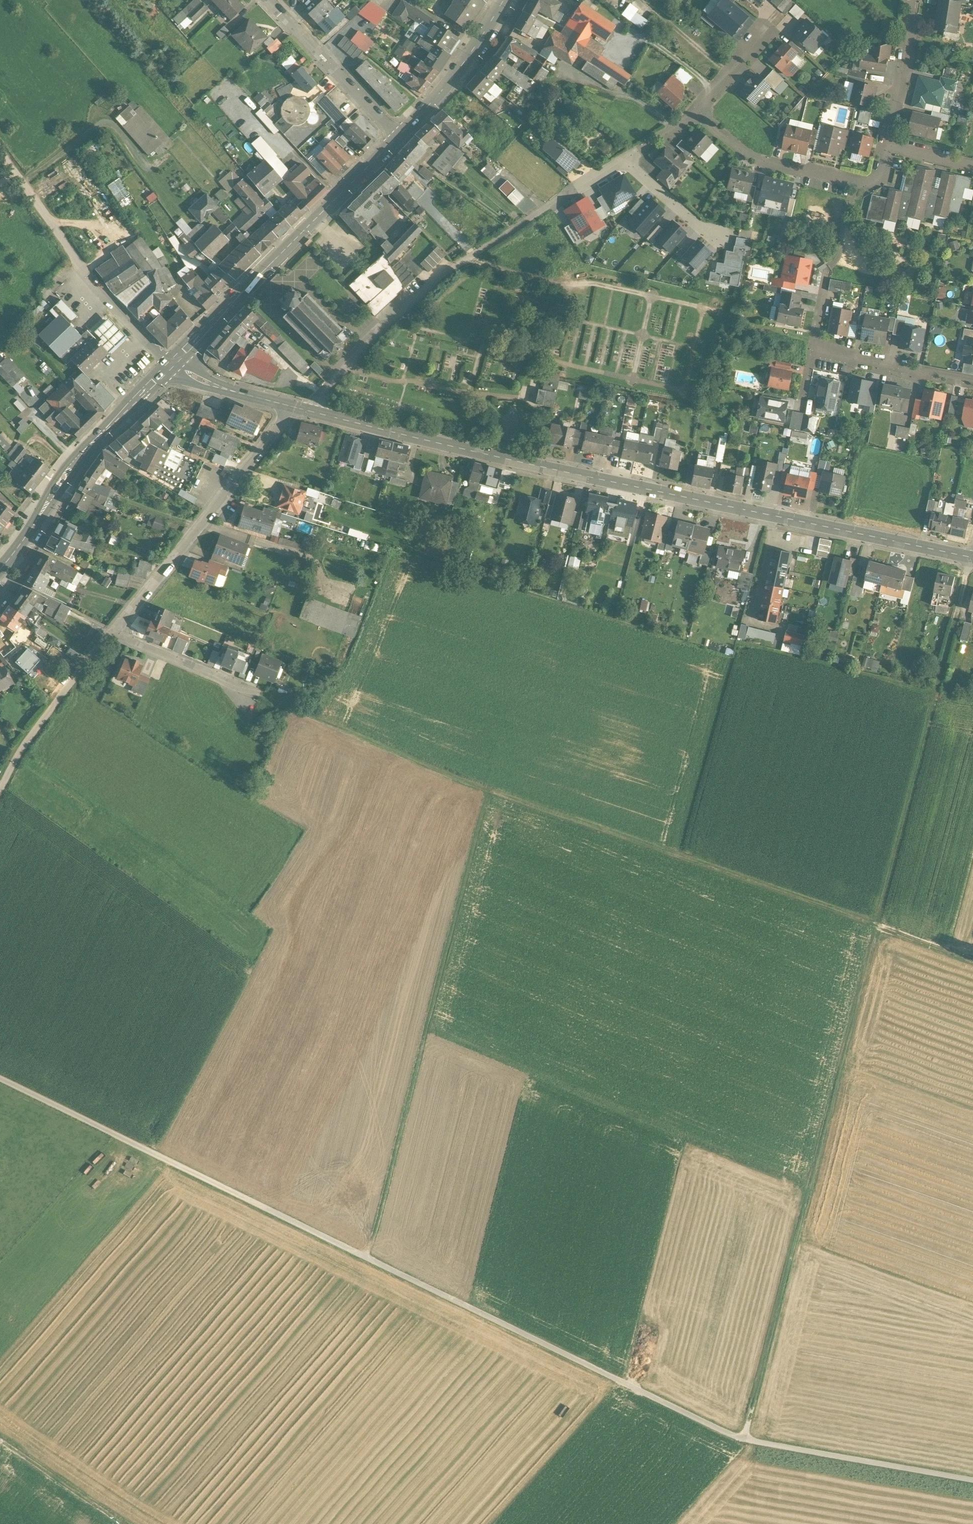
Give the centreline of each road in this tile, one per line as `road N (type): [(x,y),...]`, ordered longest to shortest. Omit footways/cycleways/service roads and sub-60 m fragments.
road 1 (track): [(0,1078),(744,1440),(972,1481)]
road 2 (track): [(957,605),(744,1440)]
road 3 (track): [(247,692),(493,799),(972,961)]
road 4 (secondary): [(972,559),(310,412)]
road 5 (residential): [(698,113),(434,281),(379,330),(310,412)]
road 6 (track): [(493,799),(365,1256)]
road 7 (residential): [(290,406),(114,631),(247,692)]
road 8 (track): [(427,1031),(810,1190)]
road 9 (secondary): [(172,366),(399,136)]
road 10 (secondary): [(0,570),(86,452),(172,366)]
road 11 (residential): [(884,143),(870,178),(795,170),(751,157),(698,113)]
road 12 (track): [(114,631),(0,791)]
road 13 (residential): [(399,136),(268,0)]
road 14 (secondary): [(399,136),(436,99),(504,0)]
road 15 (residential): [(972,381),(812,347)]
road 16 (residential): [(913,0),(884,143)]
road 17 (track): [(0,1441),(118,1523)]
road 18 (residential): [(172,366),(78,259)]
road 19 (track): [(549,66),(633,97),(675,128)]
road 20 (track): [(78,259),(0,150)]
road 21 (track): [(633,0),(645,12),(651,6),(732,75)]
road 22 (secondary): [(290,406),(172,366)]

